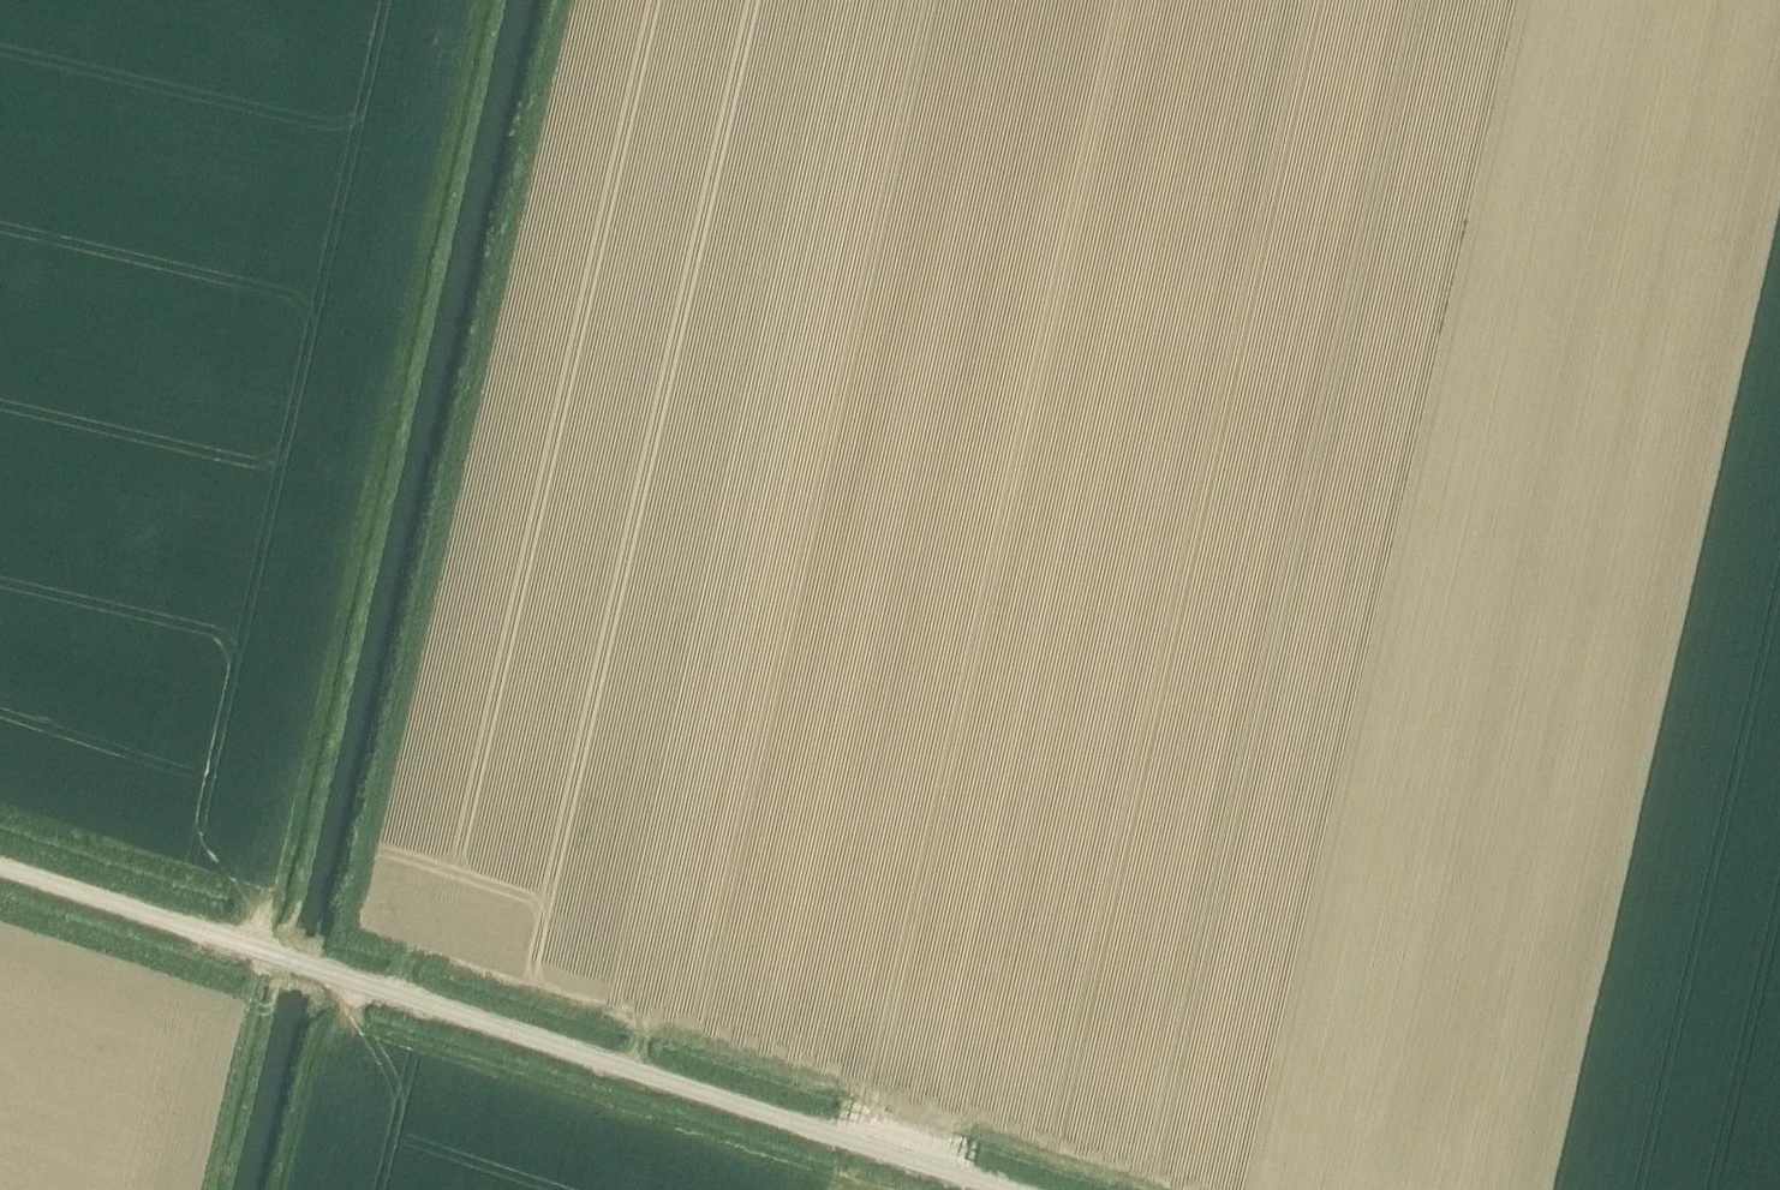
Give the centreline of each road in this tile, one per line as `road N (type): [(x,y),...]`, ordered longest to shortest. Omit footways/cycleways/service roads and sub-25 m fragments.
road 1 (unclassified): [(976,1189),(0,874)]

